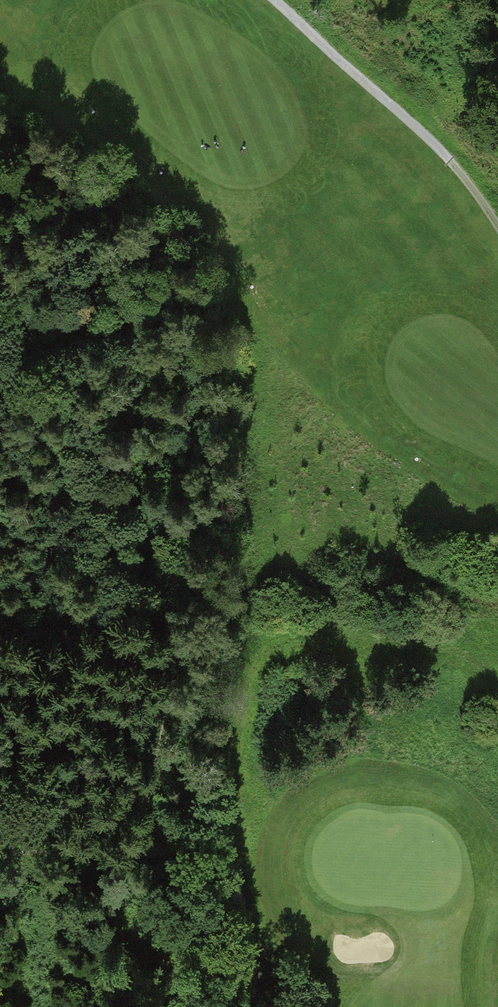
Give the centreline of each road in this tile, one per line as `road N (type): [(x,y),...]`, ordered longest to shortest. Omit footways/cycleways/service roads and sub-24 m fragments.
road 1 (track): [(181,292),(202,320),(207,426),(225,506),(214,736),(266,1006)]
road 2 (track): [(274,0),(462,173),(497,225)]
road 3 (track): [(233,864),(0,856)]
road 4 (track): [(181,292),(137,305),(0,314)]

